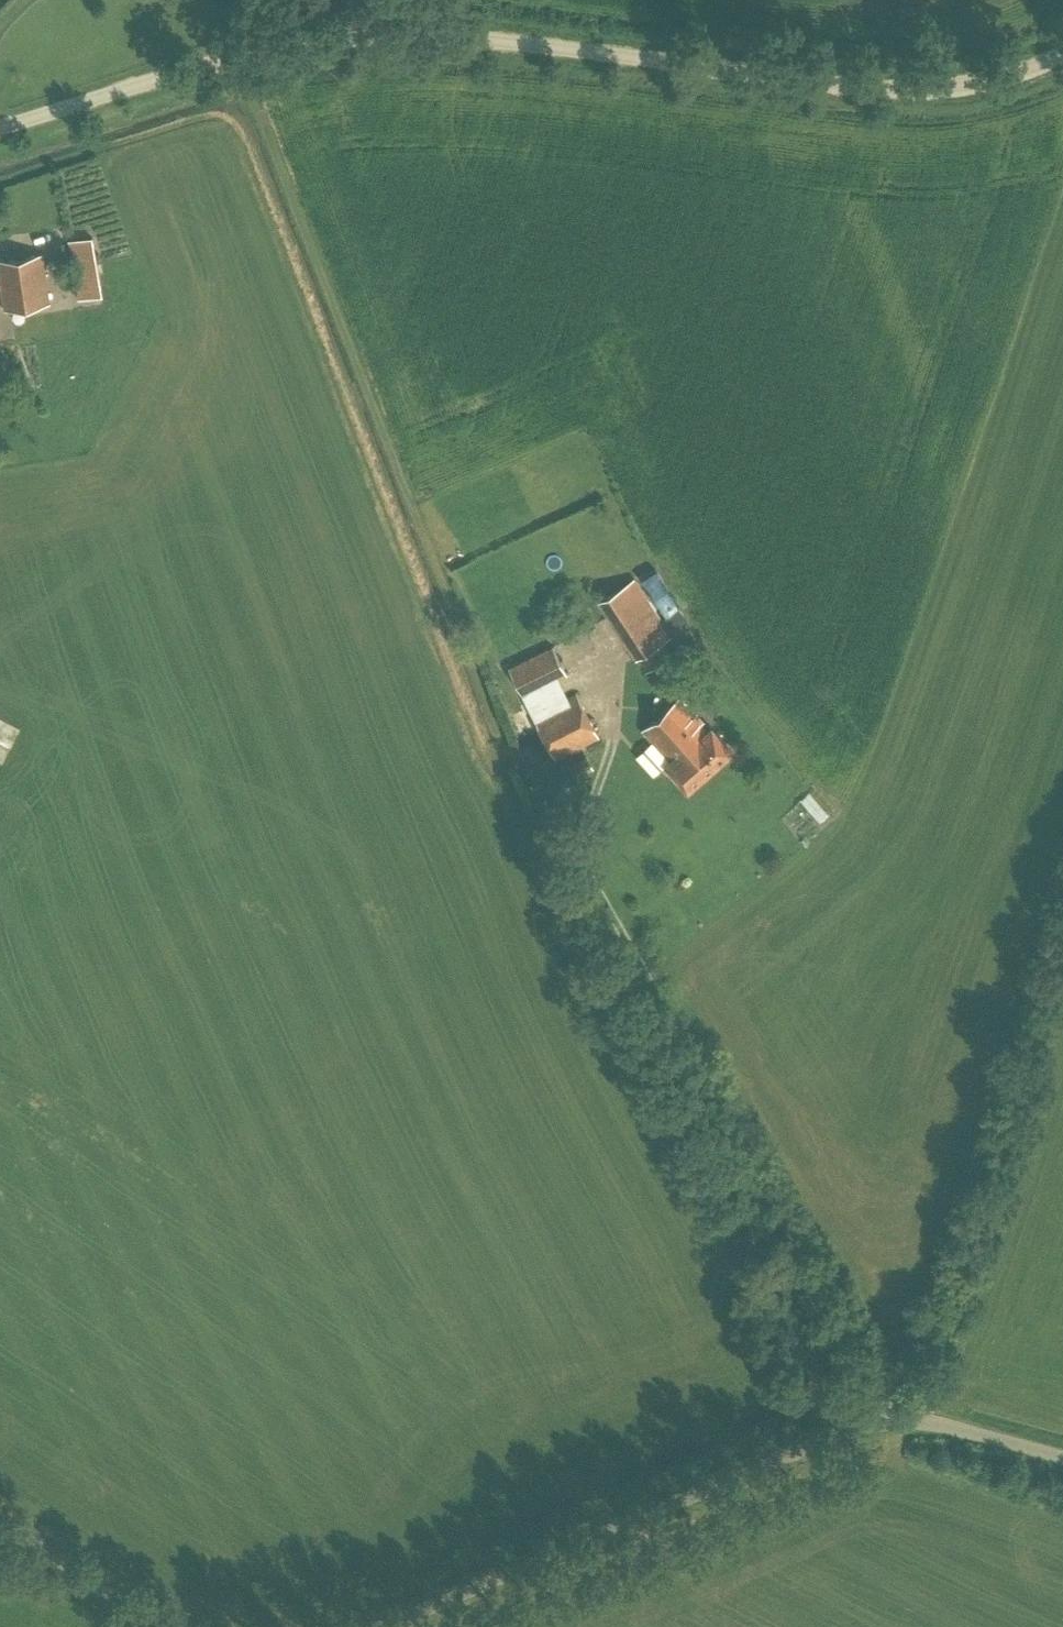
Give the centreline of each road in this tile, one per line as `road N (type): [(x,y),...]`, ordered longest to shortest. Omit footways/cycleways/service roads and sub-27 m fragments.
road 1 (unclassified): [(0,127),(210,63),(360,39),(512,42),(918,100),(1005,88),(1062,54)]
road 2 (unclassified): [(1062,1452),(936,1417),(882,1413),(348,1626)]
road 3 (unclassified): [(168,1626),(0,1517)]

